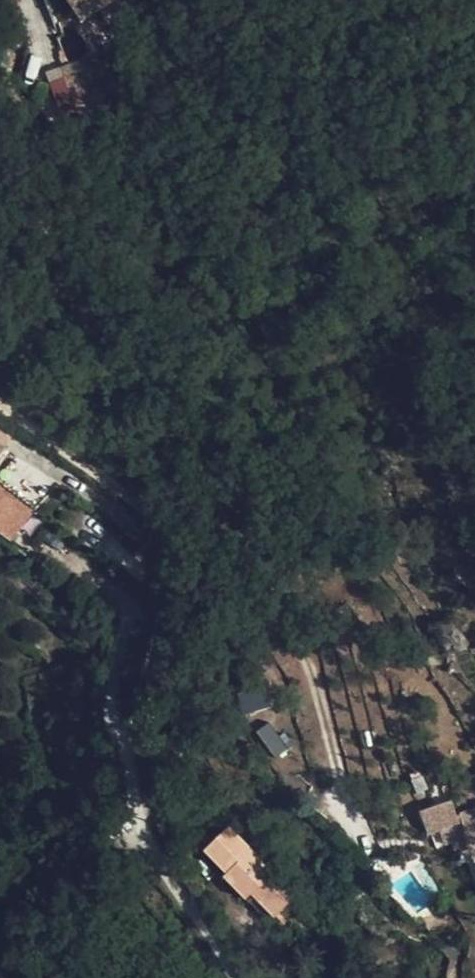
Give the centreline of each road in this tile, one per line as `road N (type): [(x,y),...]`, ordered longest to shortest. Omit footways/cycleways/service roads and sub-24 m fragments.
road 1 (residential): [(235,977),(153,845),(140,796),(140,747),(176,613),(168,542),(137,498),(0,400)]

